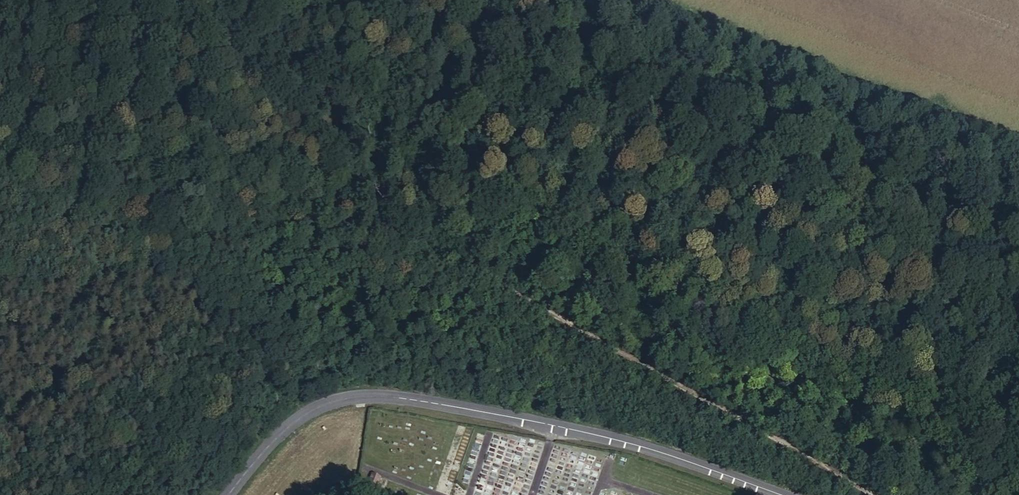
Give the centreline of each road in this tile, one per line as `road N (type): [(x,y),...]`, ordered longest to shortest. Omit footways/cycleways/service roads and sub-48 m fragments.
road 1 (track): [(0,288),(95,276),(236,230),(357,220),(436,253),(876,494)]
road 2 (tertiary): [(226,494),(268,442),(312,406),(351,395),(573,425),(784,494)]

